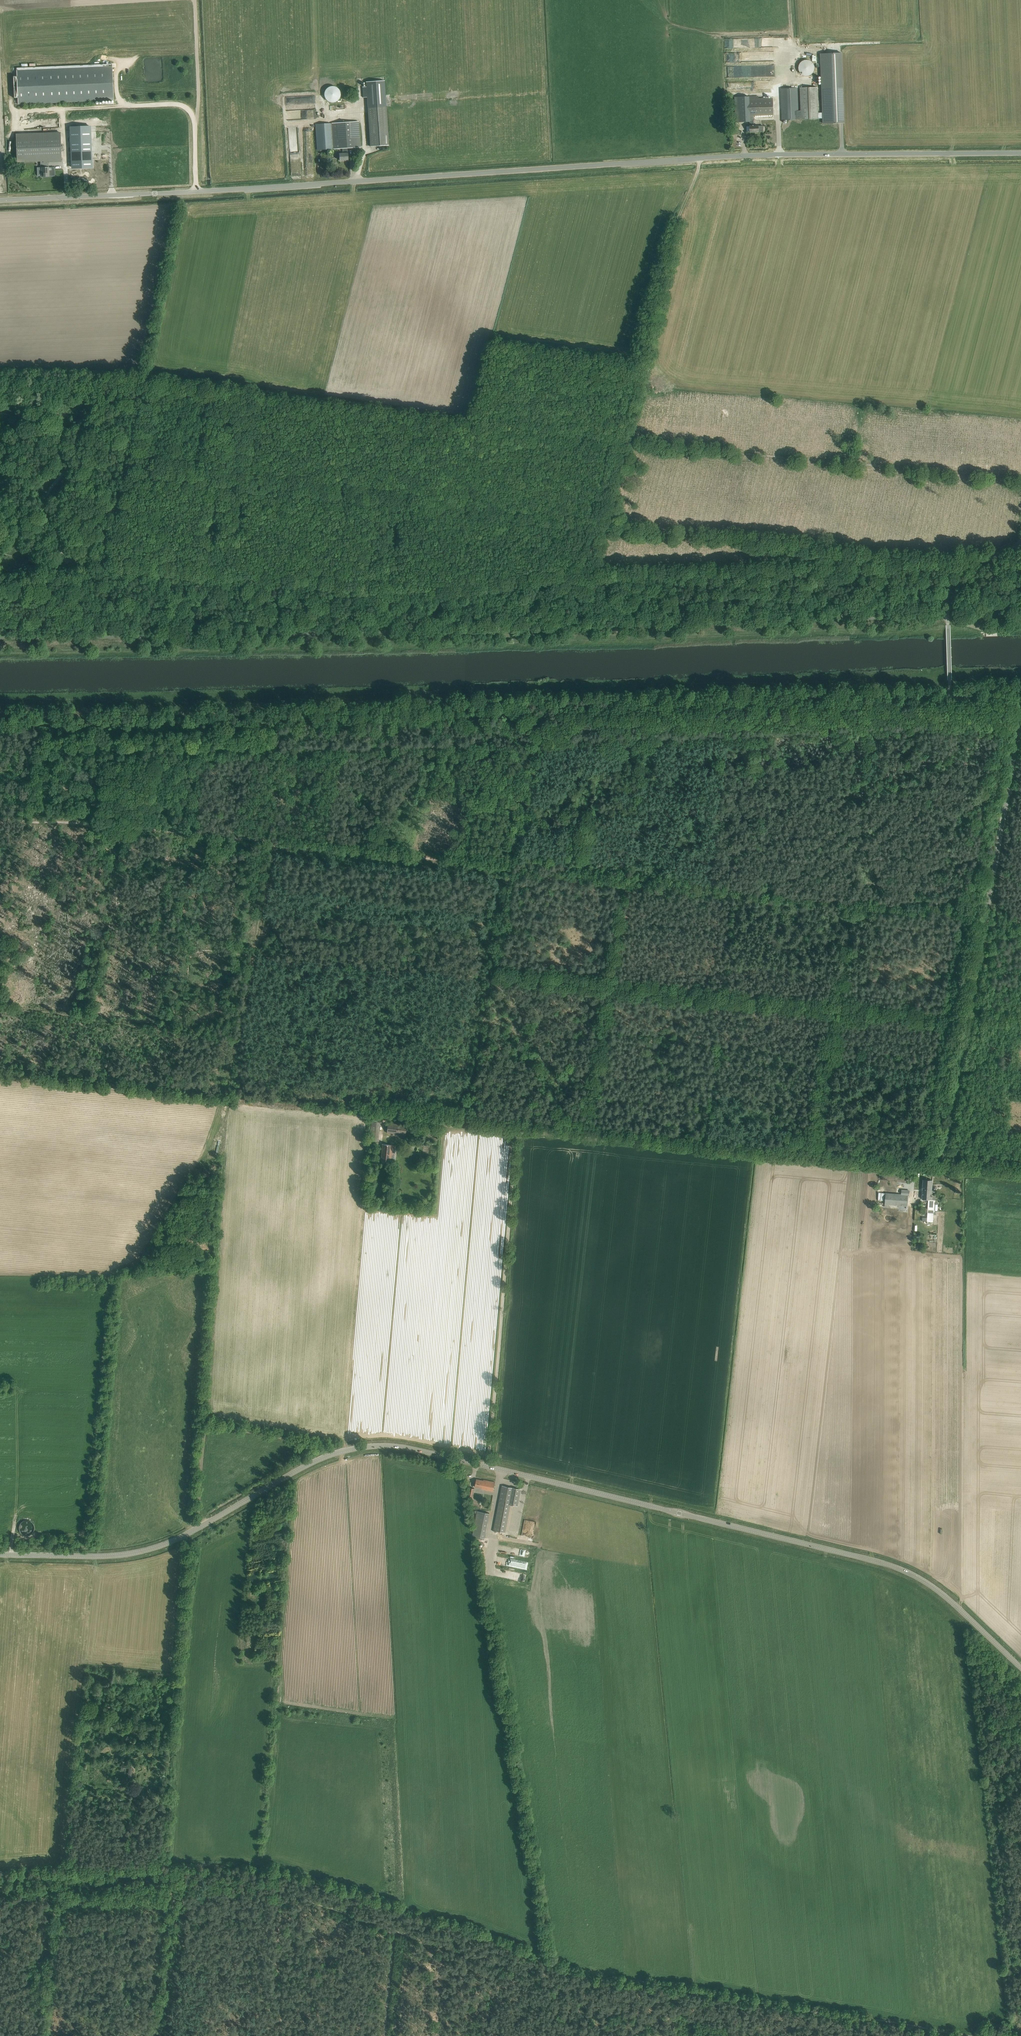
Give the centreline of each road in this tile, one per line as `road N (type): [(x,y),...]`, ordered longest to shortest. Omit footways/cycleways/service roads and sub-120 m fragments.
road 1 (tertiary): [(0,1555),(141,1551),(328,1456),(400,1447),(898,1568),(939,1591),(1020,1668)]
road 2 (unclassified): [(0,200),(750,155),(1020,153)]
road 3 (track): [(951,701),(0,723)]
road 4 (unclassified): [(943,1171),(1020,704)]
road 5 (track): [(588,1989),(557,1990),(360,1924),(220,1864),(159,1866)]
road 6 (track): [(488,1466),(515,1137),(434,1127)]
road 7 (track): [(1020,478),(631,442)]
road 8 (track): [(963,2035),(621,1979),(588,1989)]
road 9 (track): [(183,1536),(159,1866)]
road 10 (track): [(235,500),(231,537),(218,553),(169,543),(124,511),(99,519),(74,554),(63,556),(43,518),(59,477)]
road 11 (unclassified): [(1020,700),(951,701),(947,598),(971,563),(1020,542)]
road 12 (track): [(59,477),(79,465),(148,470),(195,477),(235,500)]
road 13 (track): [(159,1866),(0,1879)]

